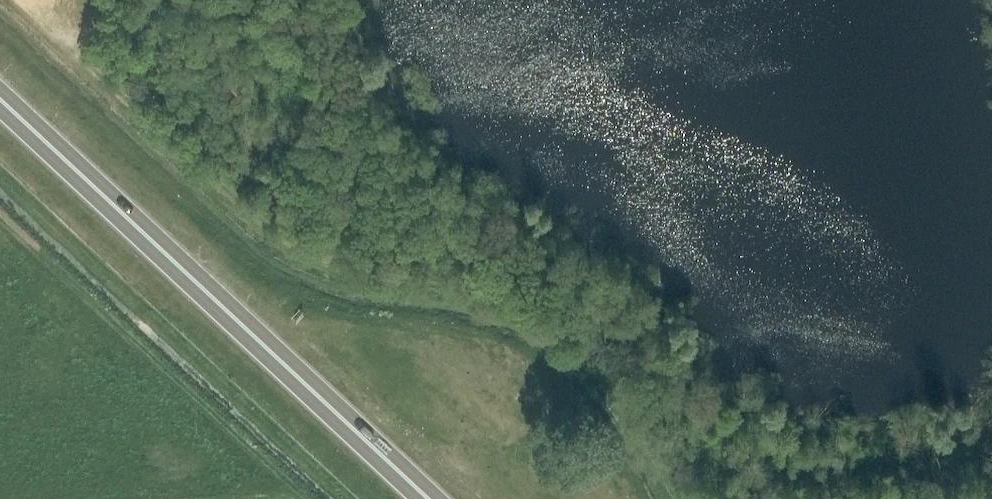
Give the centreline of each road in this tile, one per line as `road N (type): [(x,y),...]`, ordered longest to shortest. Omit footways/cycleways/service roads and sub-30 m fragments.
road 1 (track): [(24,0),(271,239),(347,272),(479,299),(542,325),(611,391),(677,498)]
road 2 (trunk): [(429,498),(0,99)]

